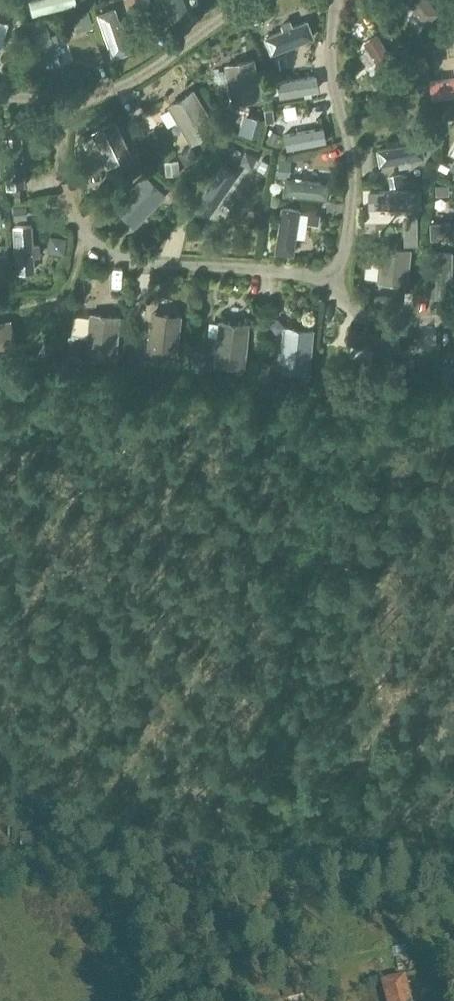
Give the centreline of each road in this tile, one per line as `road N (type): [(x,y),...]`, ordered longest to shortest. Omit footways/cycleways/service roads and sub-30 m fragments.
road 1 (track): [(0,791),(453,746)]

